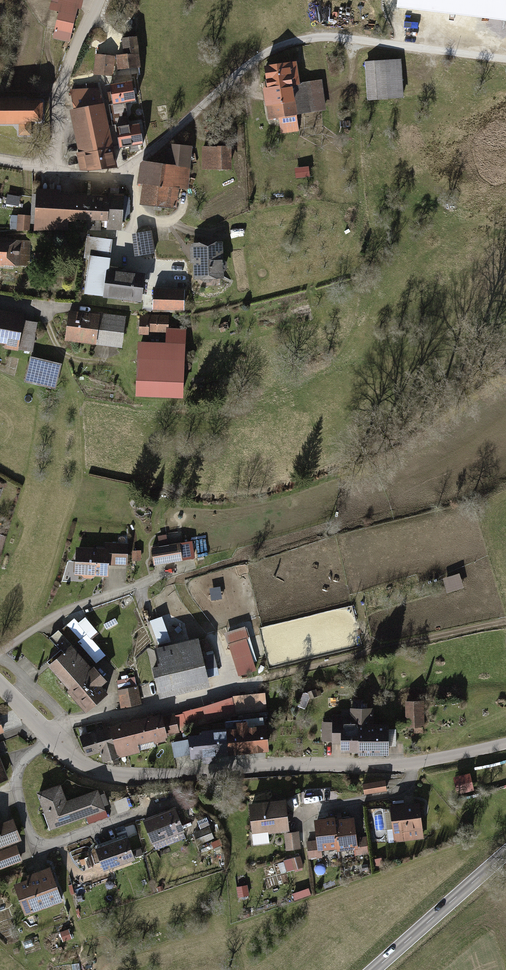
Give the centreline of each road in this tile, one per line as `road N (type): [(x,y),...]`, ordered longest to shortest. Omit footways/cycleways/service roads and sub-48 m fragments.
road 1 (tertiary): [(48,733),(84,769),(152,777),(403,765),(505,744)]
road 2 (residential): [(0,159),(67,170),(59,80),(97,0)]
road 3 (residential): [(48,733),(23,757),(15,780),(33,838),(54,841),(132,814)]
road 4 (secondary): [(374,969),(505,853)]

